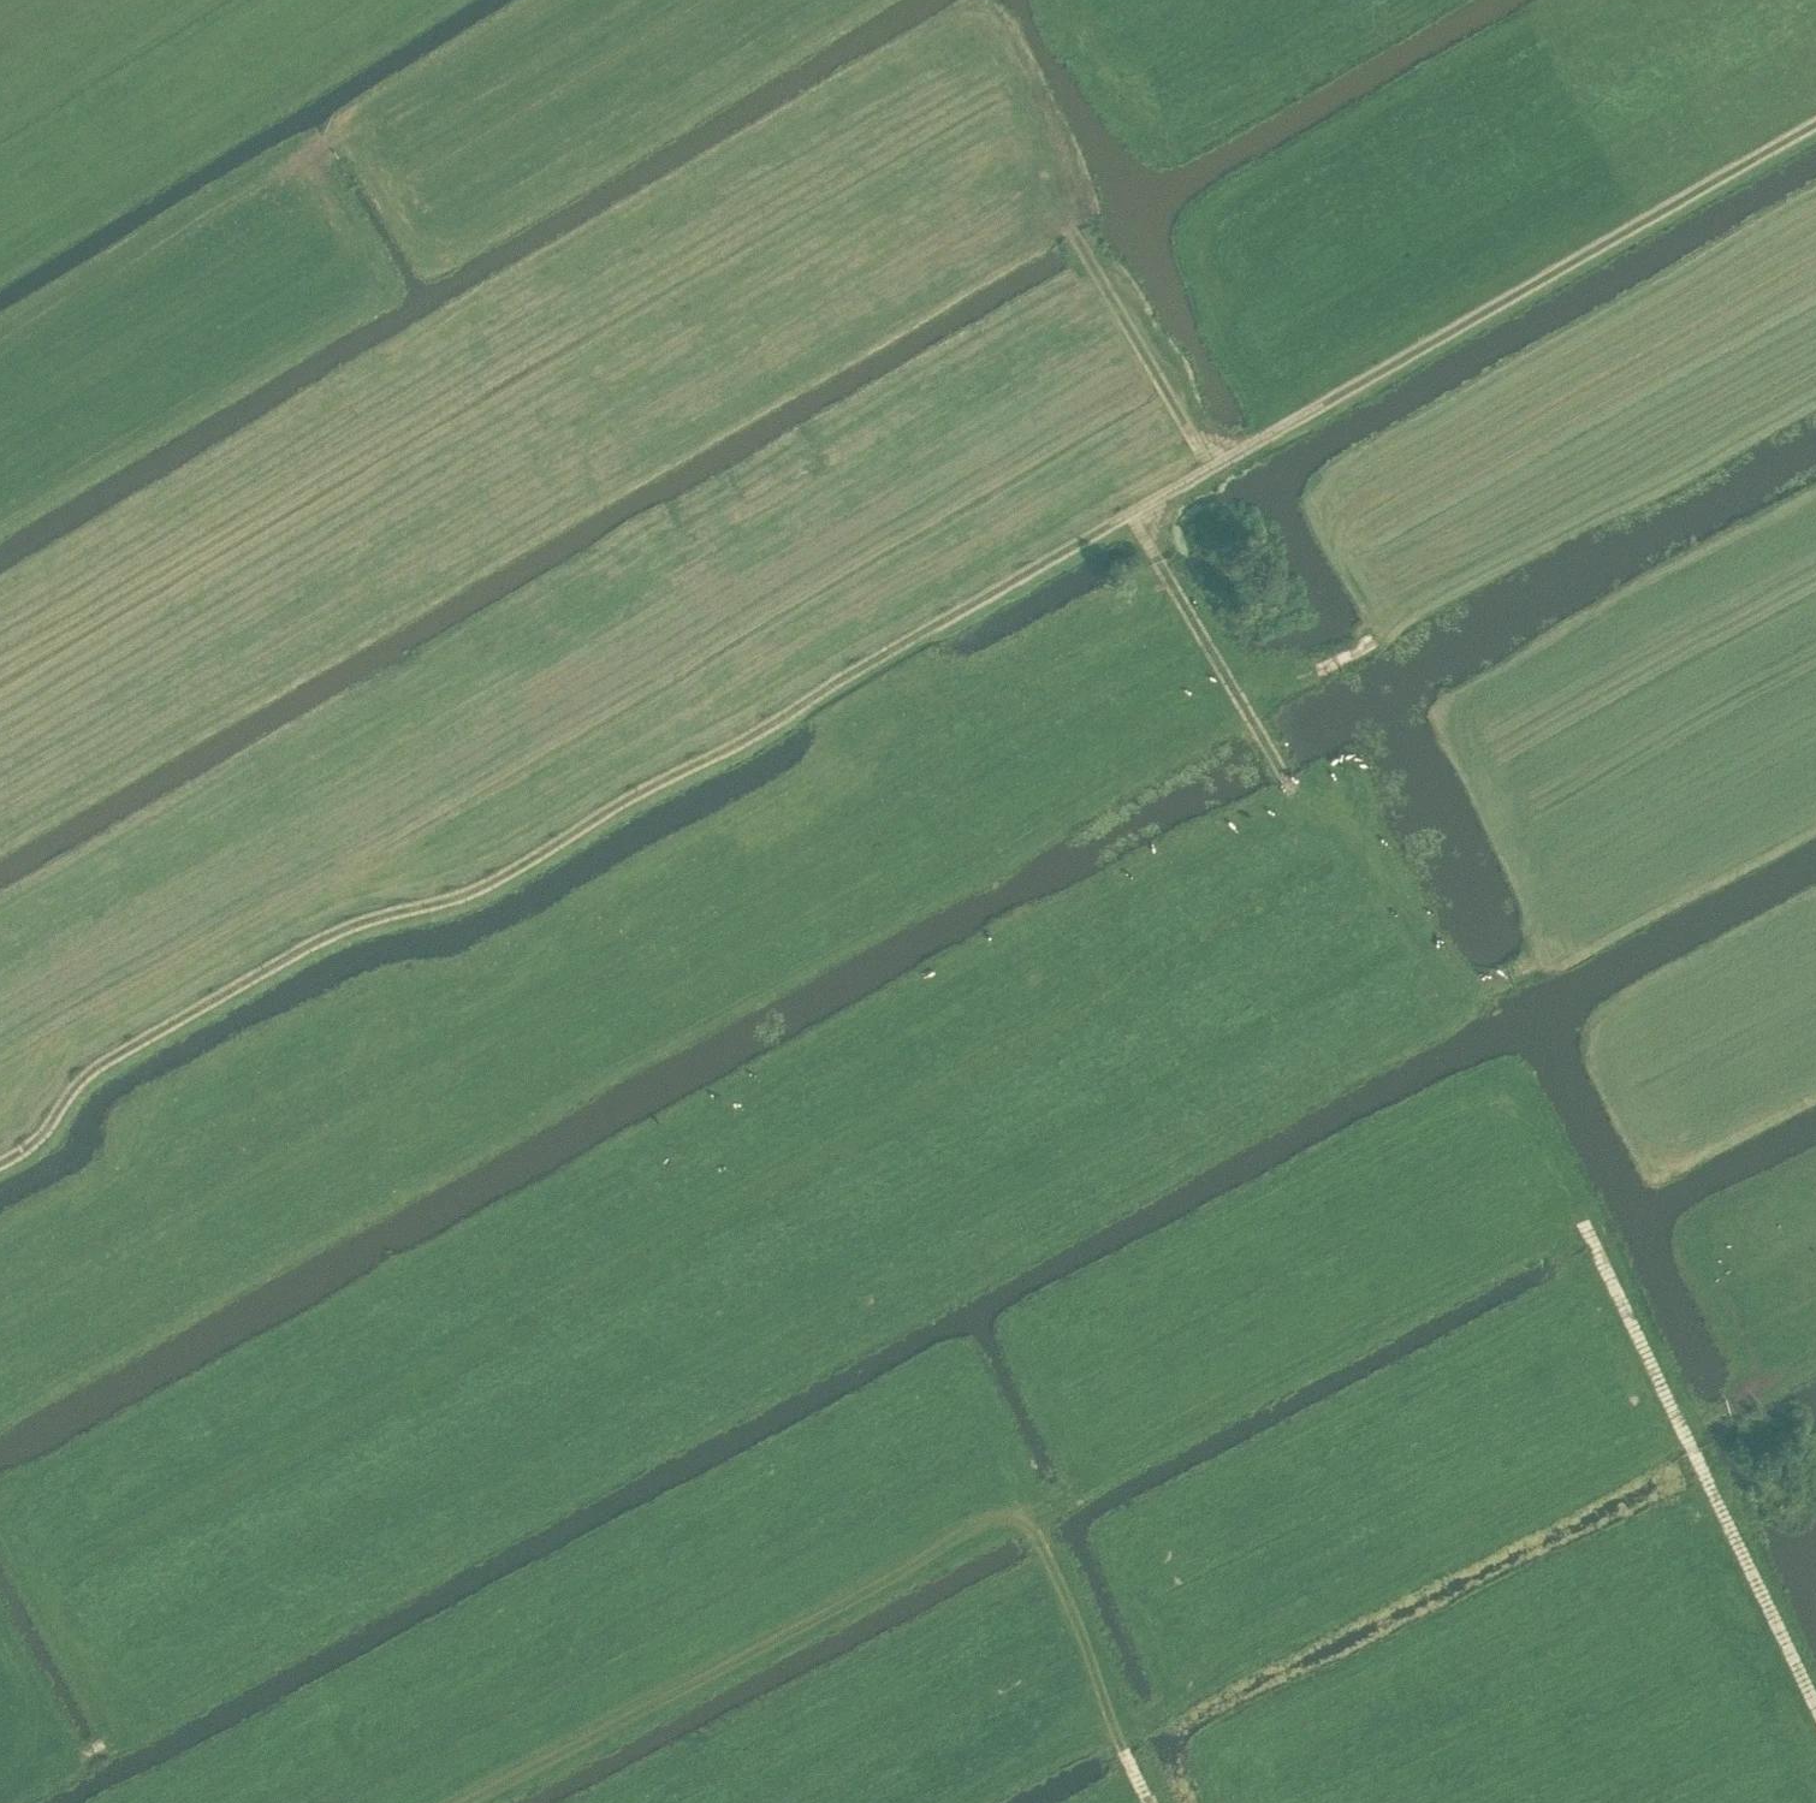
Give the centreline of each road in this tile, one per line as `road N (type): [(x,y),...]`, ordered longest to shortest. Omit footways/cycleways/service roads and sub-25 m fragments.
road 1 (track): [(1130,513),(473,891),(356,926),(100,1065),(45,1129),(0,1164)]
road 2 (track): [(1815,125),(1209,468),(1070,226)]
road 3 (track): [(1209,468),(1130,513),(1287,779)]

